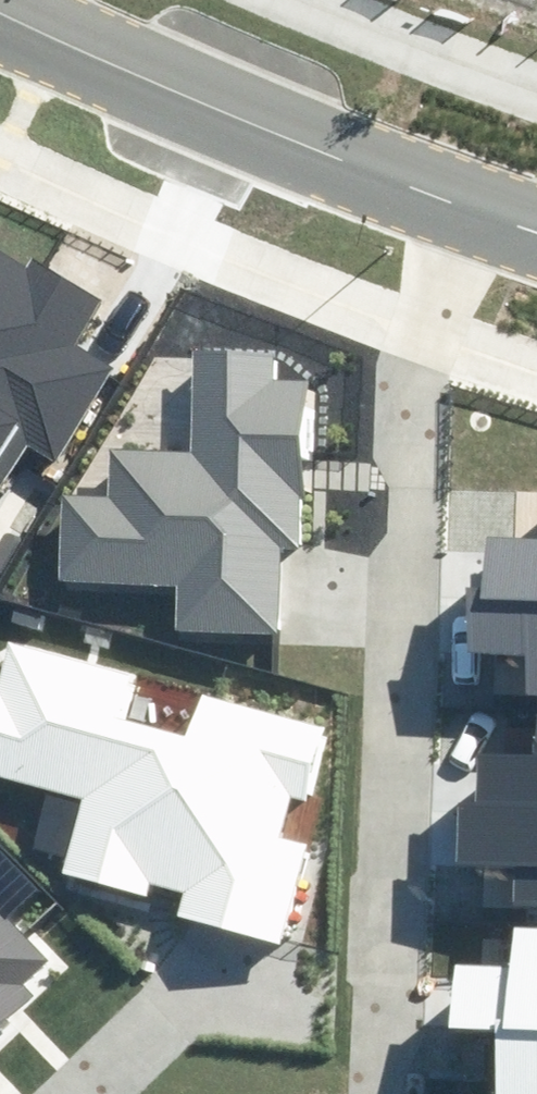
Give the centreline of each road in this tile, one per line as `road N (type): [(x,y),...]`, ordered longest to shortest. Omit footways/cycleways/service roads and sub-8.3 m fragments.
road 1 (residential): [(473,203),(426,323),(399,1093)]
road 2 (tertiary): [(473,203),(0,11)]

